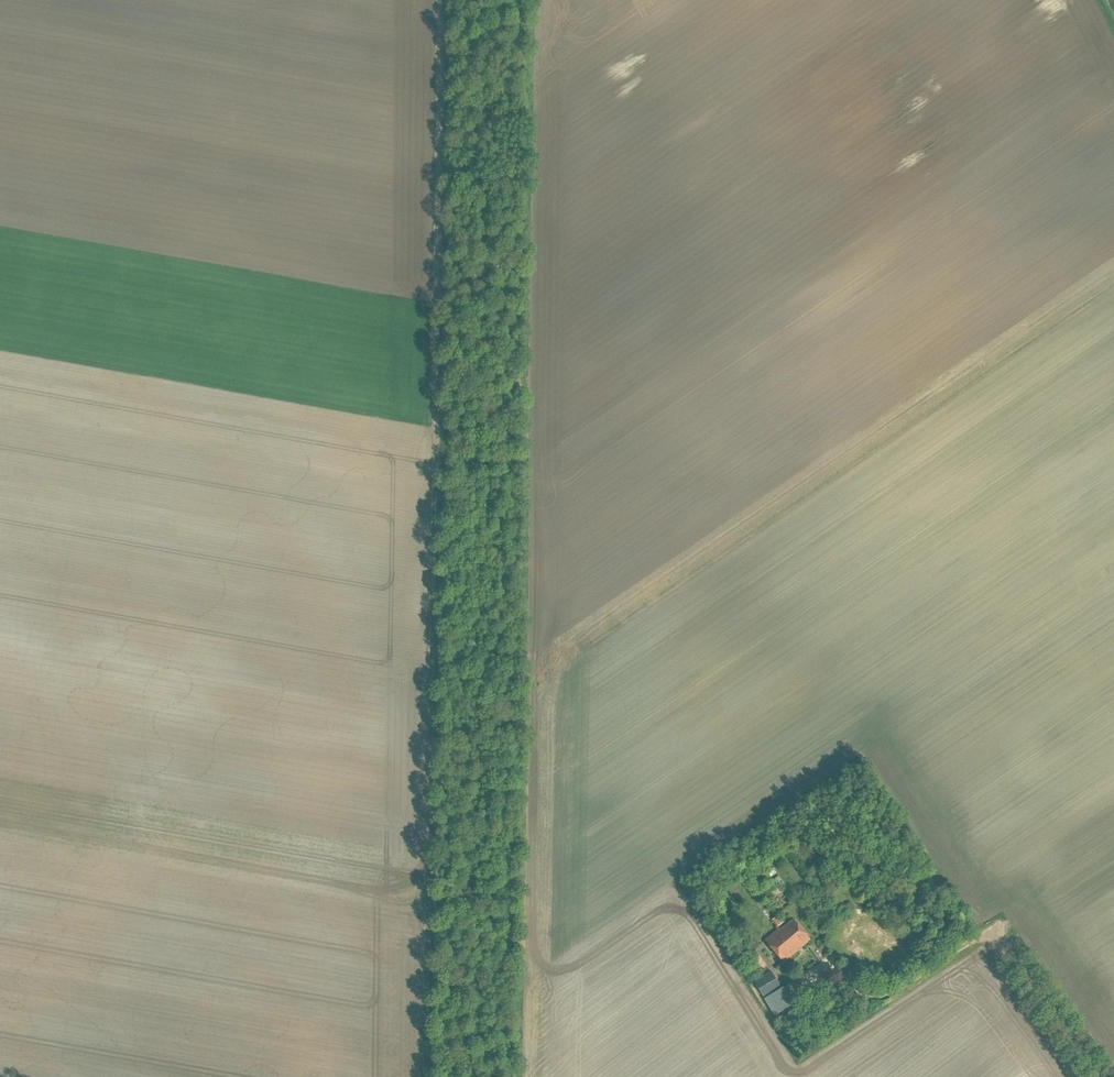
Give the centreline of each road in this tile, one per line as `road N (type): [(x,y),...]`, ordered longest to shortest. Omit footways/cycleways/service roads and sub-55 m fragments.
road 1 (track): [(439,0),(421,1076)]
road 2 (unclassified): [(1101,1076),(992,935),(894,983),(849,959)]

